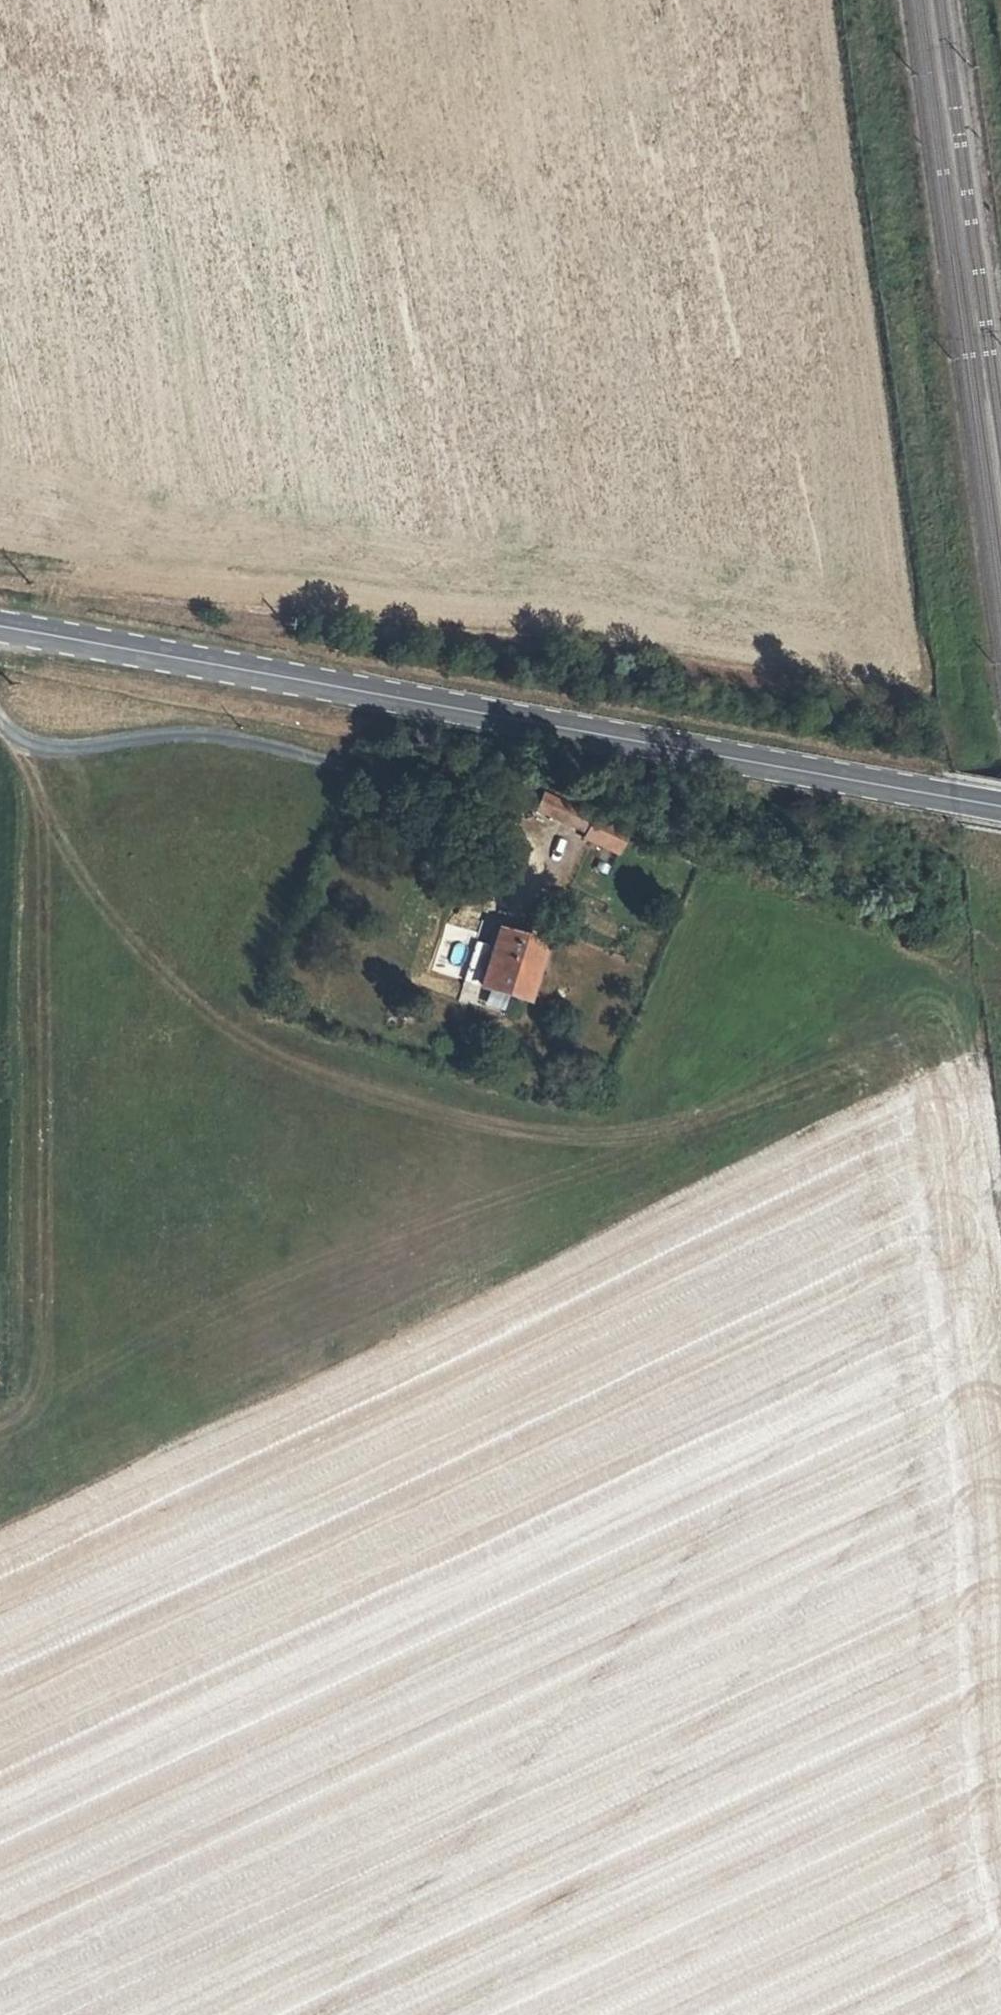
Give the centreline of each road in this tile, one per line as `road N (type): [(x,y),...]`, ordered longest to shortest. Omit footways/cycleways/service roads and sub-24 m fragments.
road 1 (secondary): [(0,626),(1000,807)]

